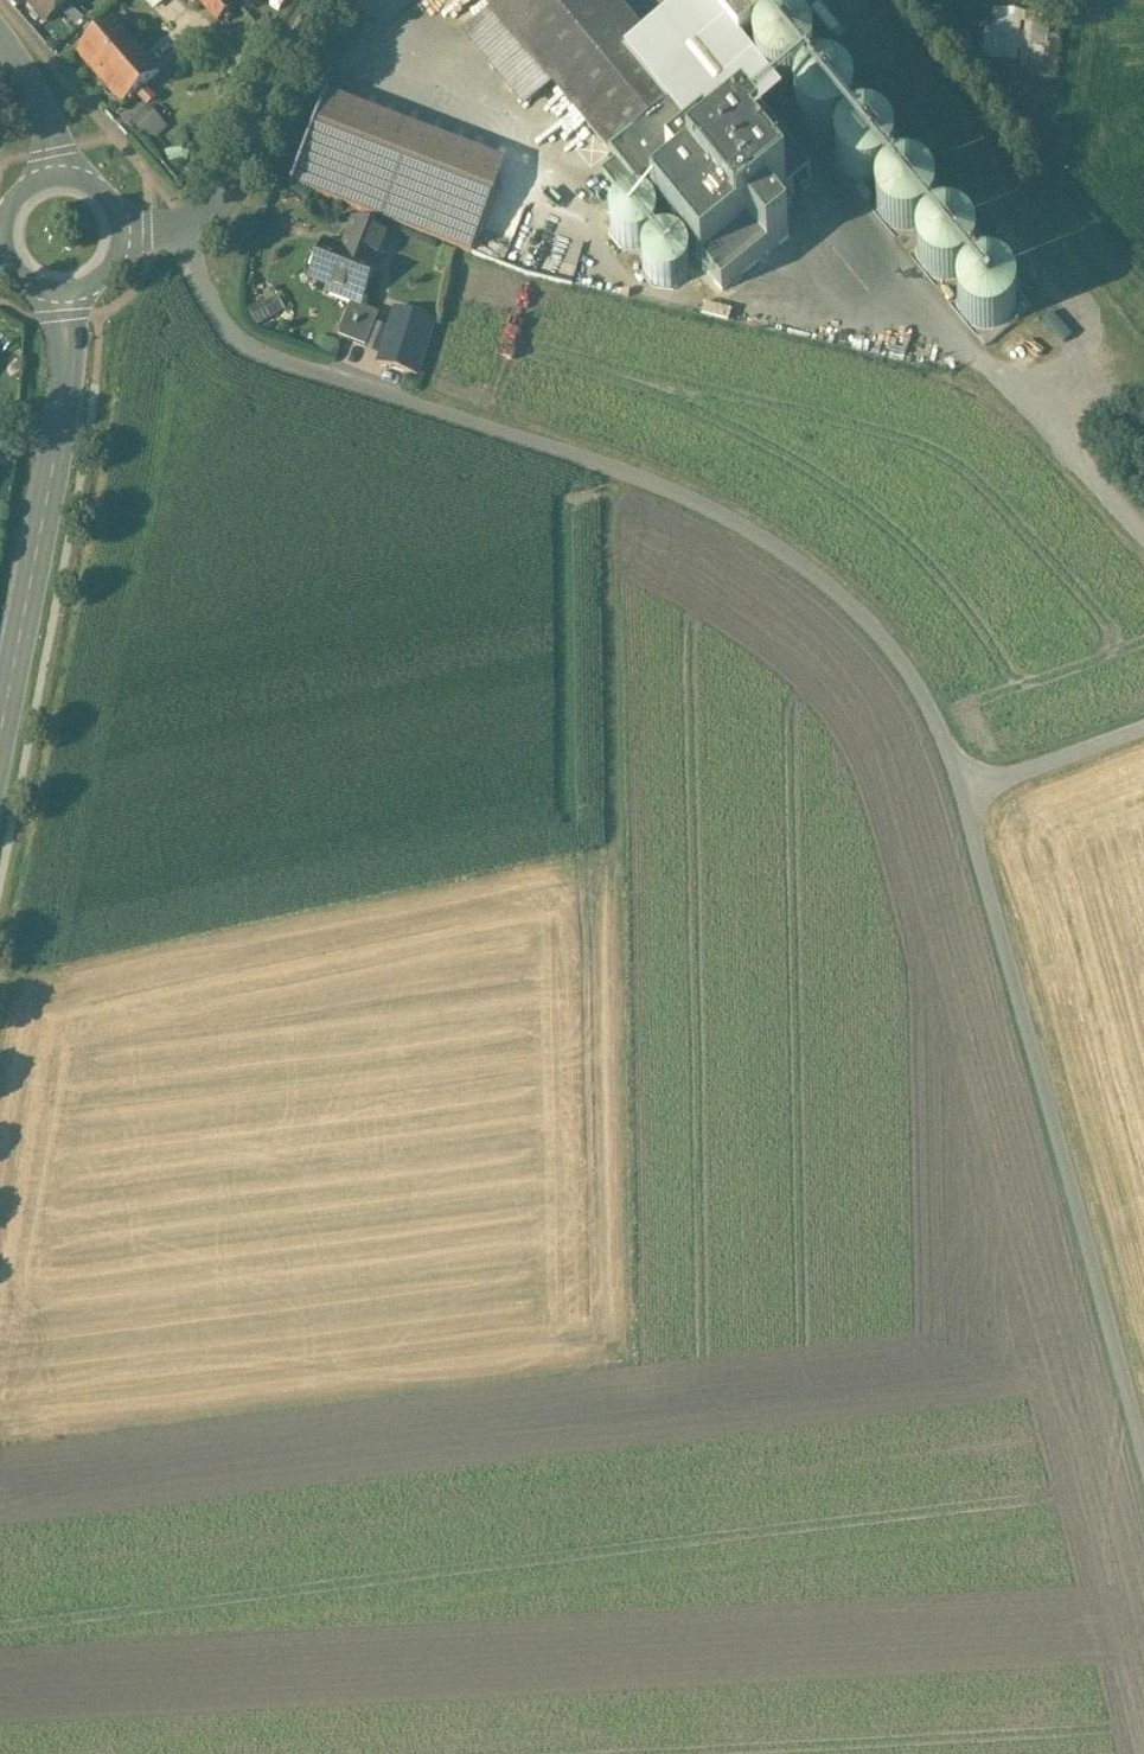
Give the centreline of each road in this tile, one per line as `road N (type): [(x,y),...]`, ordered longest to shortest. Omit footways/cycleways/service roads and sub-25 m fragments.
road 1 (unclassified): [(968,802),(920,689),(861,615),(799,564),(643,481),(267,358),(236,340),(217,315),(178,225)]
road 2 (unclassified): [(1143,1445),(968,802)]
road 3 (secondary): [(65,291),(62,413),(0,729)]
road 4 (unclassified): [(321,0),(225,203),(178,225)]
road 5 (unclassified): [(1143,732),(968,802)]
road 6 (secondary): [(0,40),(46,120),(57,177)]

